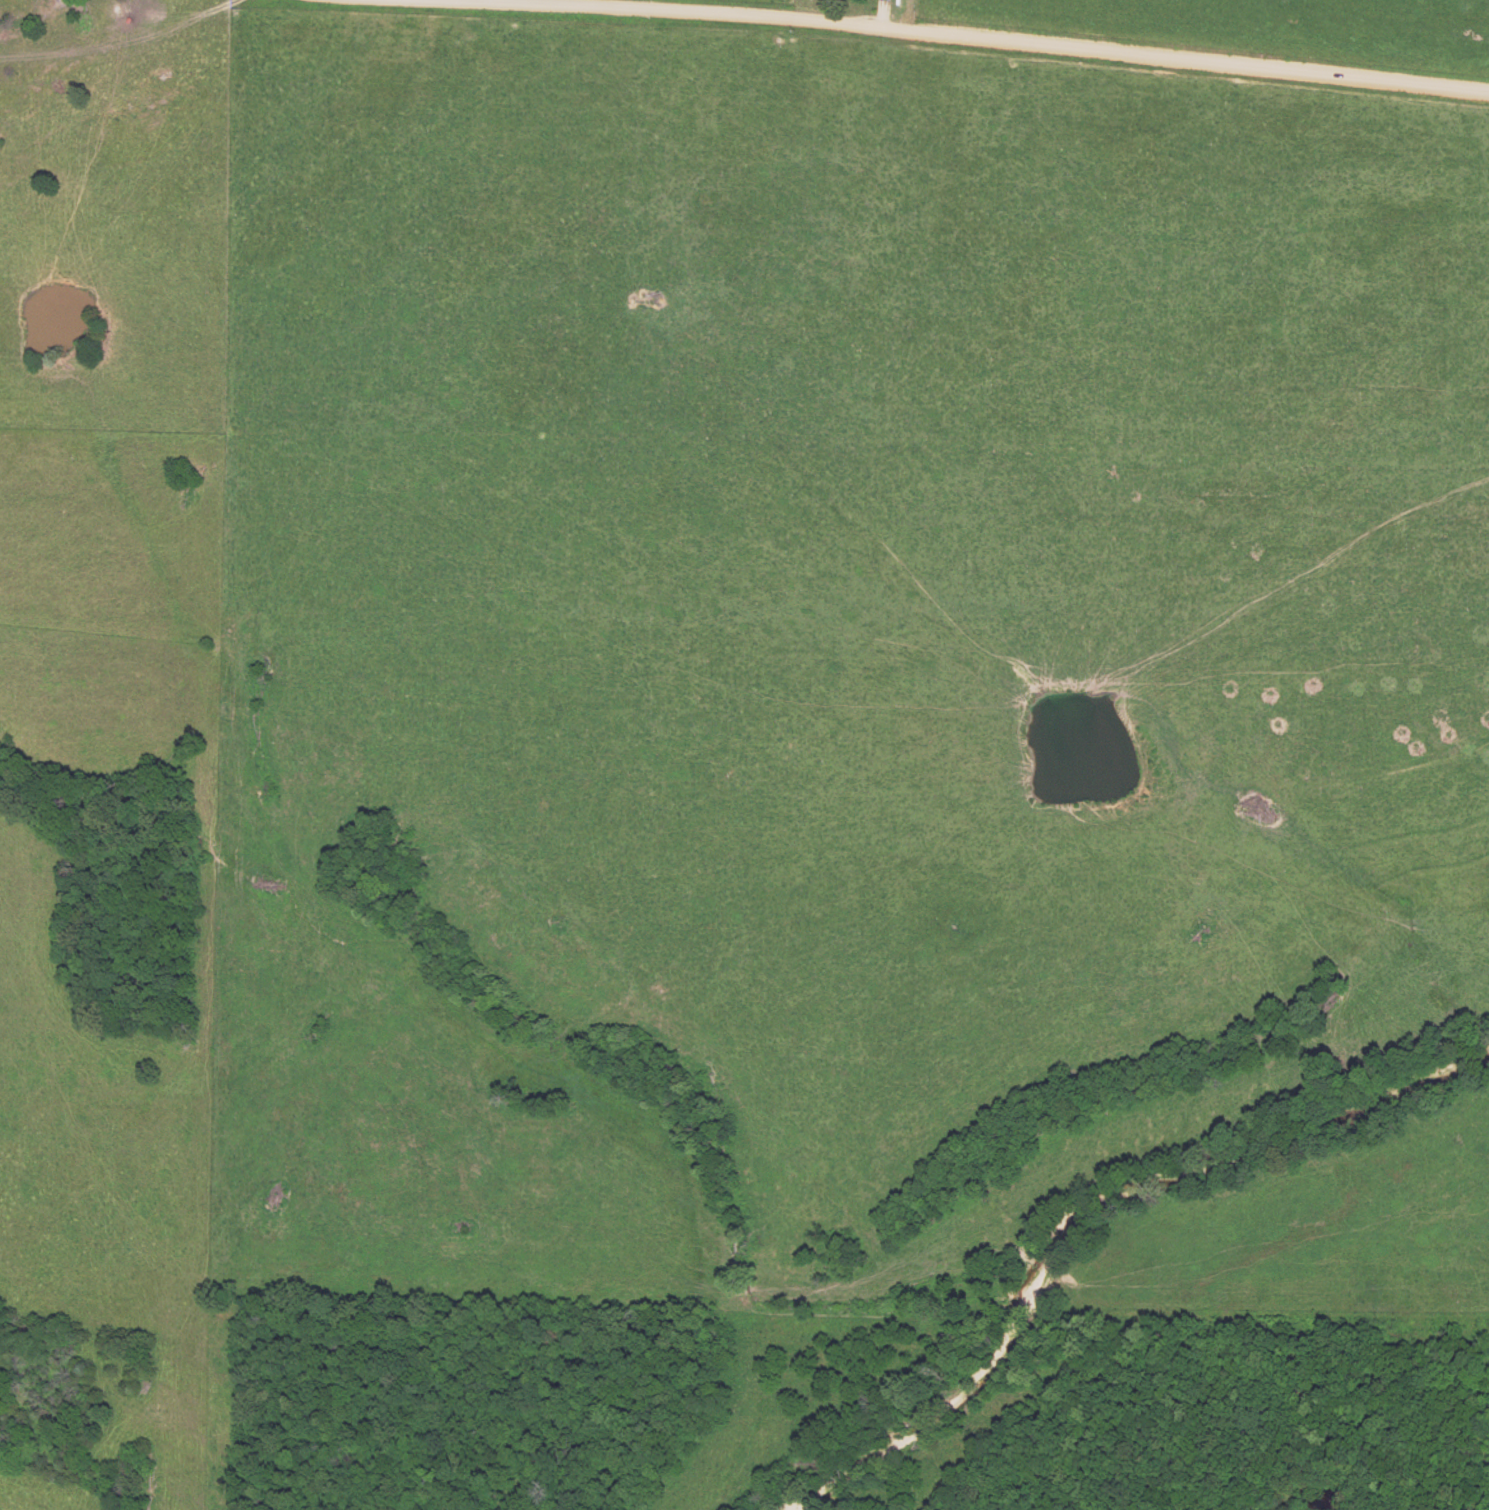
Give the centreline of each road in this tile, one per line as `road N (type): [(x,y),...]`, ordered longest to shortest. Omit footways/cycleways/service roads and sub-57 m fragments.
road 1 (residential): [(1488,95),(342,34),(265,0)]

